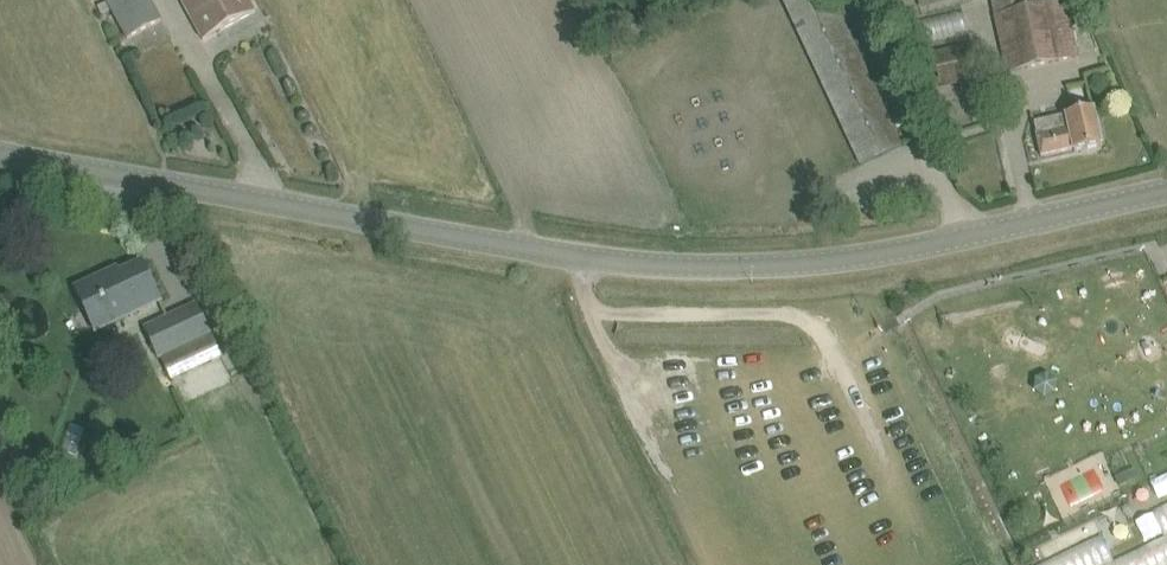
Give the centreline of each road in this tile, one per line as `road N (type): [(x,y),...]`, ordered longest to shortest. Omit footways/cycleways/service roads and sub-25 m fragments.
road 1 (tertiary): [(0,163),(439,243),(695,277),(778,278),(1166,197)]

